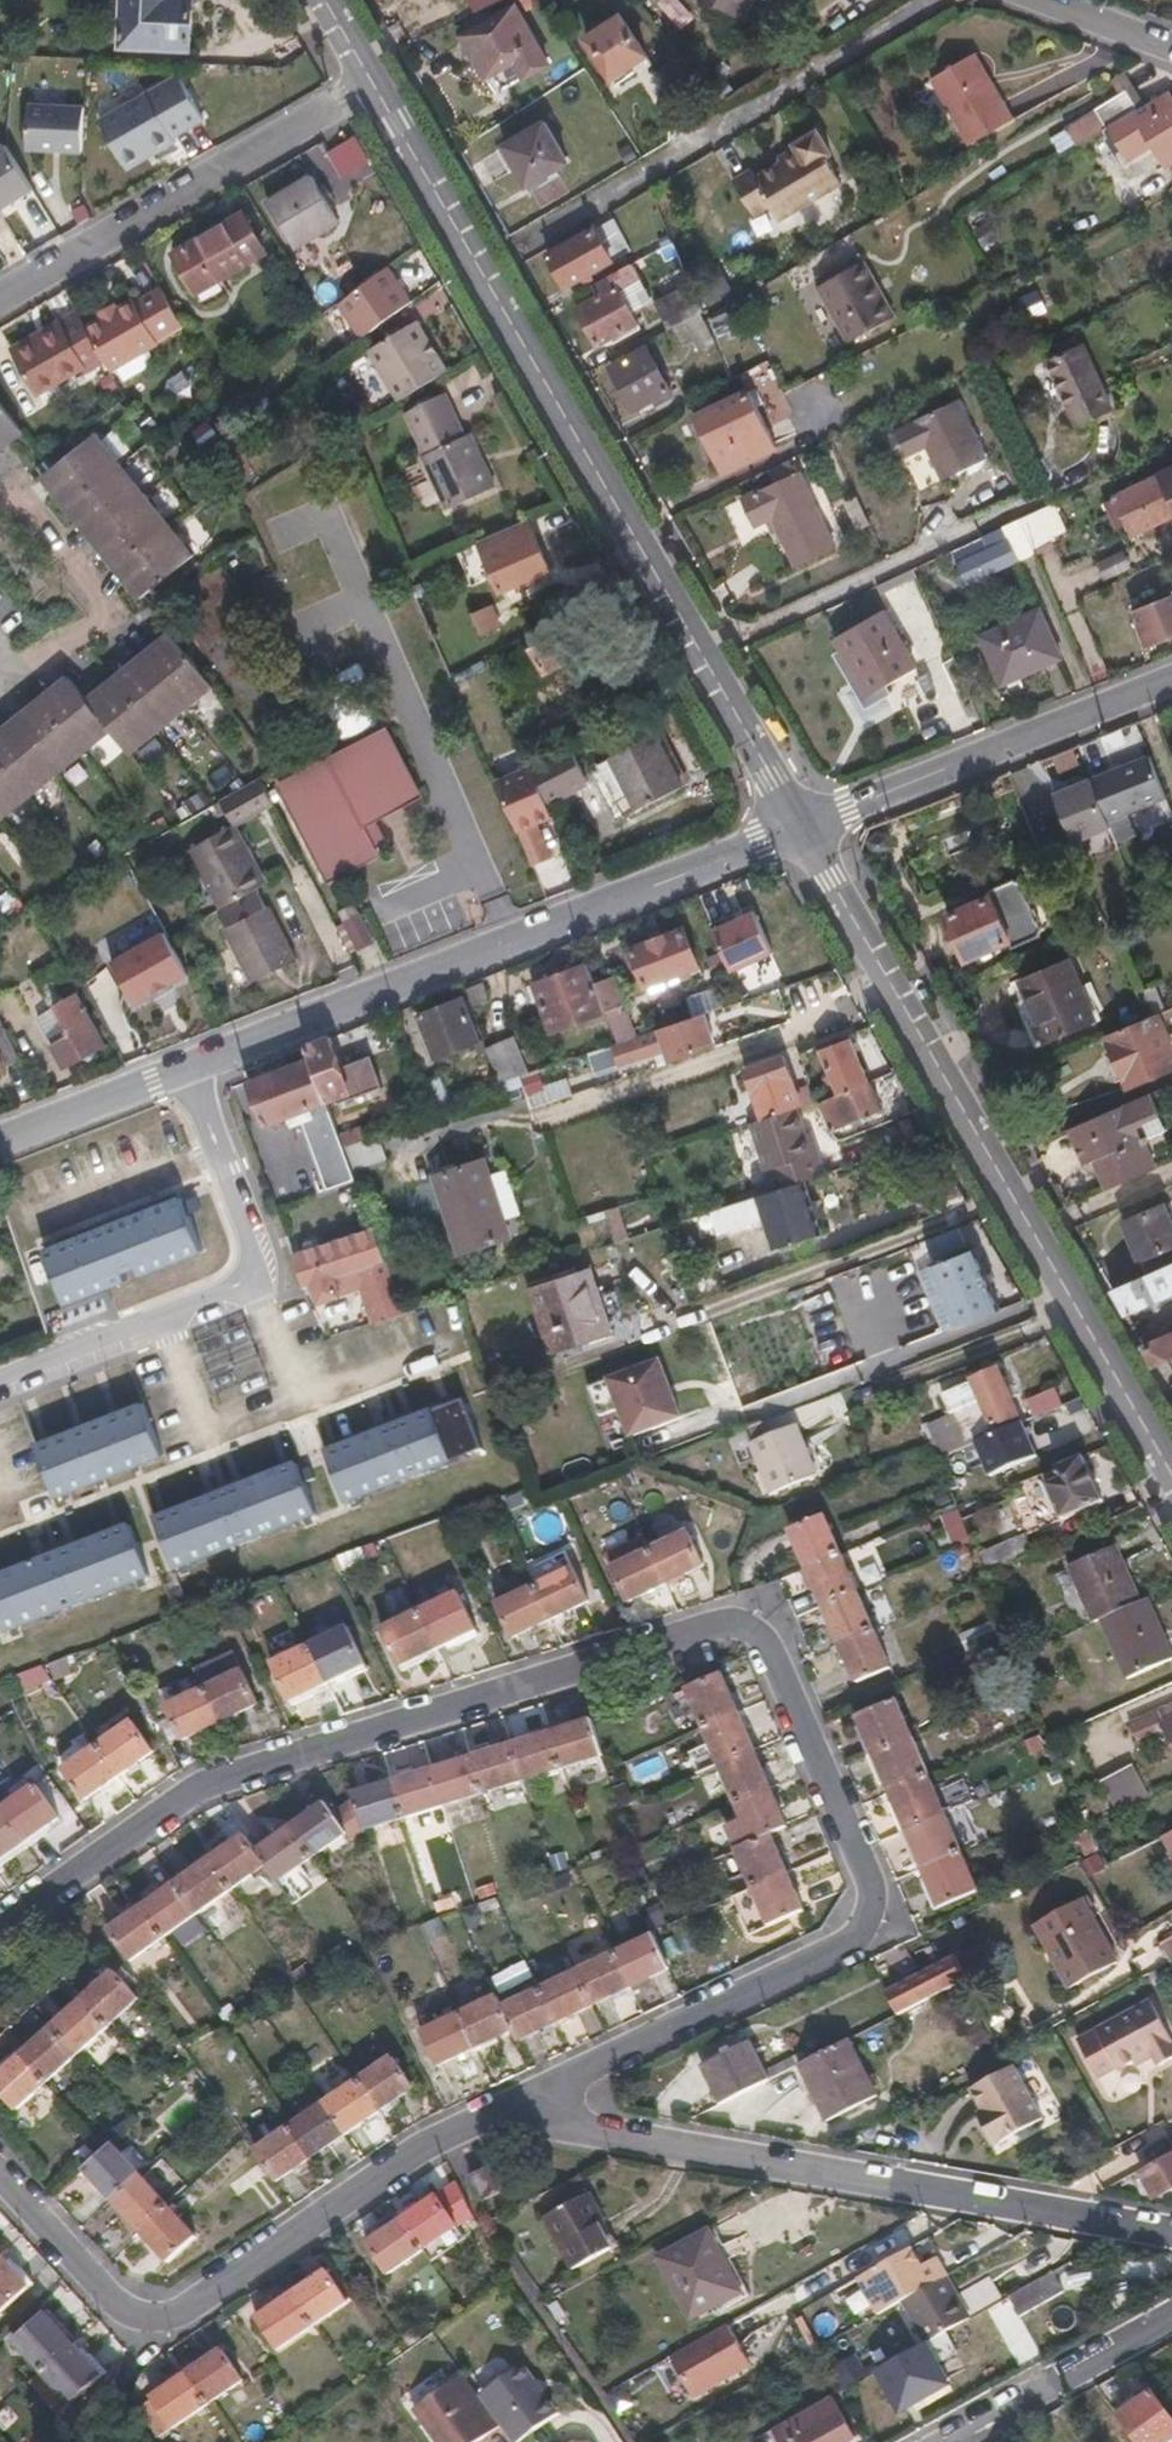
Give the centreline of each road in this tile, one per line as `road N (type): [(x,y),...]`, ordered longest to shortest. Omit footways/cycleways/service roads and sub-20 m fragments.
road 1 (residential): [(517,2105),(835,1949),(876,1883),(764,1641),(728,1622),(197,1785),(0,1922)]
road 2 (primary): [(800,826),(370,80)]
road 3 (primary): [(1171,1474),(800,826)]
road 4 (residential): [(517,2105),(1171,2242)]
road 5 (residential): [(189,1067),(800,826)]
road 6 (residential): [(189,1067),(262,1255),(247,1286),(0,1379)]
road 7 (residential): [(118,2316),(173,2322),(411,2151),(517,2105)]
road 8 (residential): [(530,242),(925,0)]
road 9 (residential): [(370,80),(0,294)]
road 10 (residential): [(800,826),(1171,677)]
road 11 (residential): [(1171,2318),(949,2441)]
road 12 (residential): [(0,1142),(189,1067)]
road 13 (residential): [(0,2185),(118,2316)]
road 14 (residential): [(1038,0),(1171,50)]

